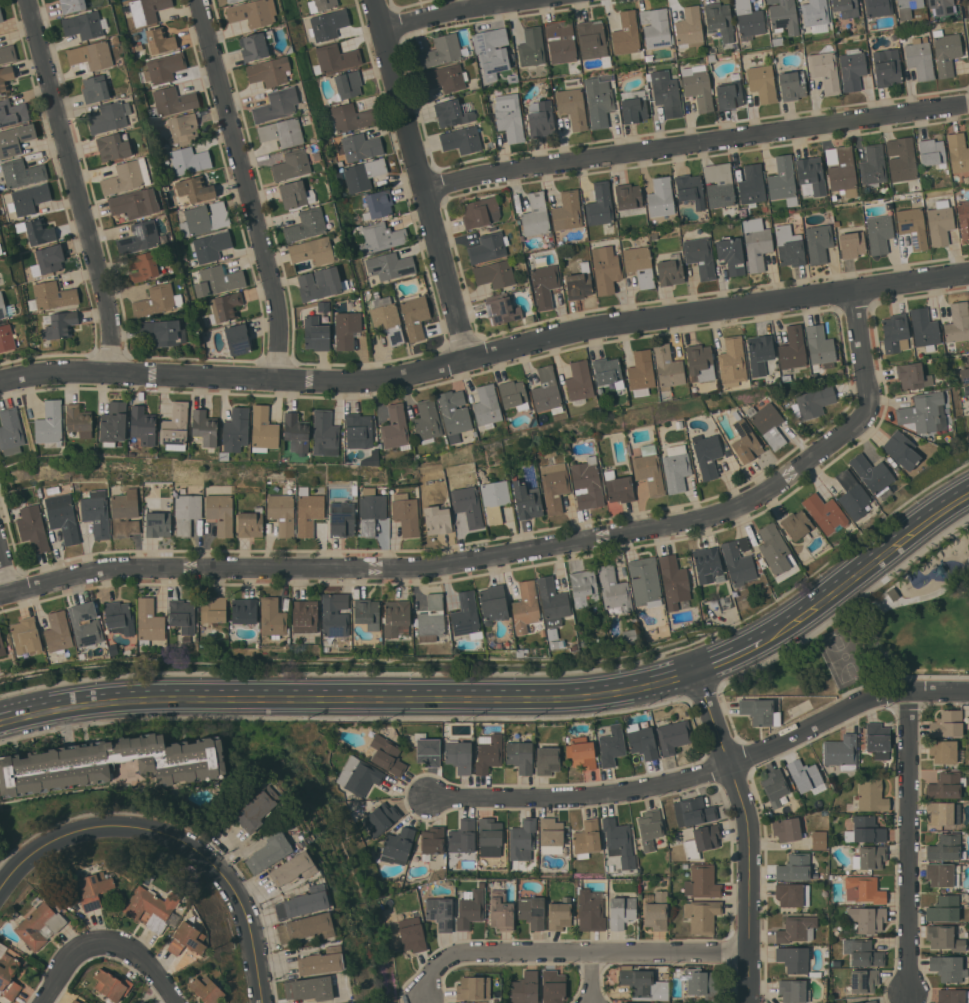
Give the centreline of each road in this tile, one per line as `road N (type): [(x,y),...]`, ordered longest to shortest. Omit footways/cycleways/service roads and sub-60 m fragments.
road 1 (residential): [(855,290),(870,408),(776,486),(735,509),(435,567),(135,568),(0,595)]
road 2 (tertiary): [(0,720),(133,698),(566,696),(634,687),(698,670),(766,638),(968,494)]
road 3 (residential): [(968,275),(620,323),(400,378),(77,372),(0,383)]
road 4 (residential): [(968,691),(885,696),(732,765),(653,787),(569,798),(427,796)]
road 5 (residential): [(968,105),(504,171),(427,190)]
road 6 (residential): [(280,379),(278,300),(200,0)]
road 7 (residential): [(112,373),(112,316),(29,0)]
road 8 (residential): [(471,359),(377,0)]
road 9 (residential): [(753,955),(456,956),(438,967),(423,999)]
road 10 (residential): [(698,670),(749,811),(753,1002)]
road 11 (residential): [(913,989),(911,691)]
road 12 (residential): [(215,845),(152,822),(82,825),(21,866),(0,897)]
road 13 (residential): [(180,1002),(142,953),(97,942),(79,949),(42,1002)]
road 14 (residential): [(265,1002),(254,920),(215,845)]
road 15 (residential): [(531,0),(384,28)]

